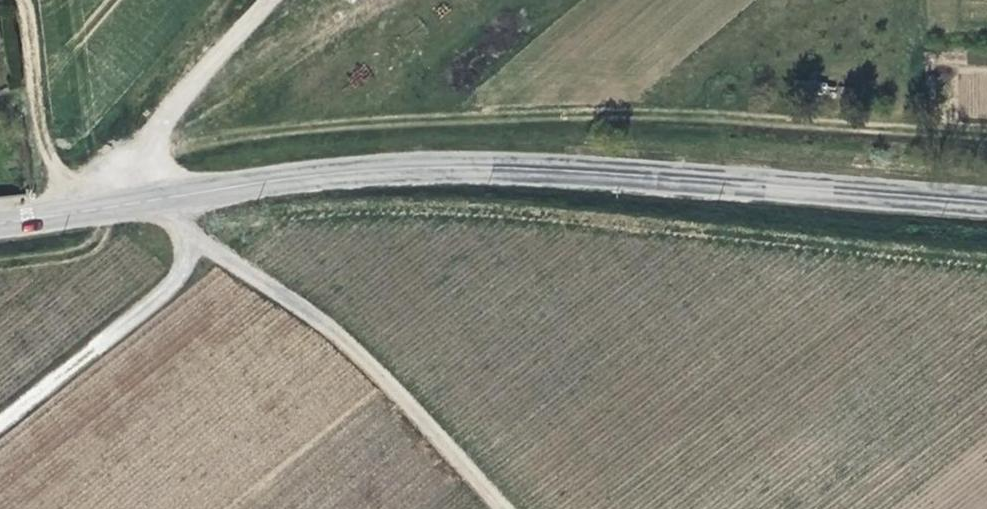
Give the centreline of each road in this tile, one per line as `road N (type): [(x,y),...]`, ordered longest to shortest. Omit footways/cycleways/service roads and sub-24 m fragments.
road 1 (tertiary): [(0,217),(337,171),(495,167),(686,174),(986,201)]
road 2 (track): [(986,137),(445,110),(148,141)]
road 3 (track): [(0,413),(166,283),(190,238),(334,329),(497,508)]
road 4 (track): [(20,0),(33,116),(71,208)]

